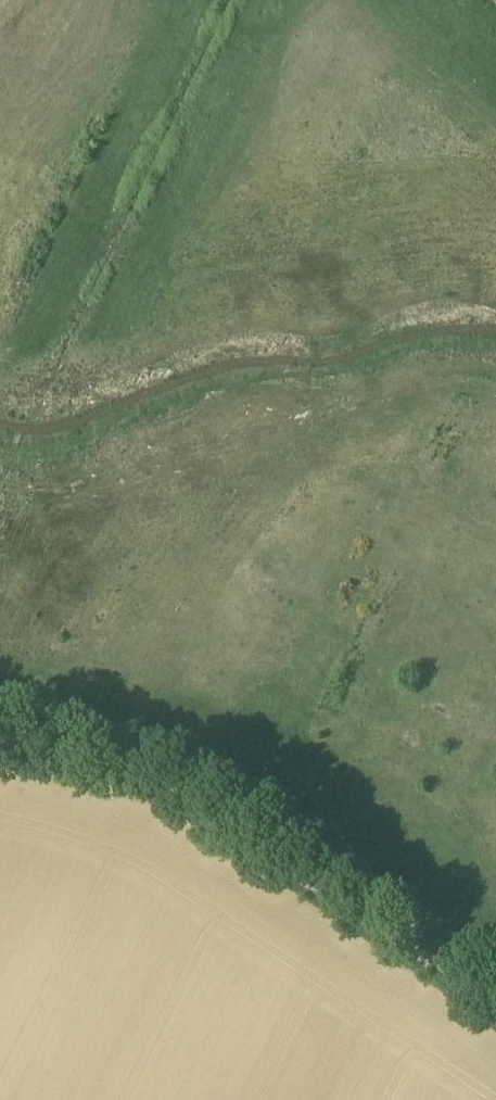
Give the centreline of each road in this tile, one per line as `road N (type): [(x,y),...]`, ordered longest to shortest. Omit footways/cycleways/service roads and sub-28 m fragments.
road 1 (unclassified): [(495,1009),(225,834),(116,781),(0,741)]

